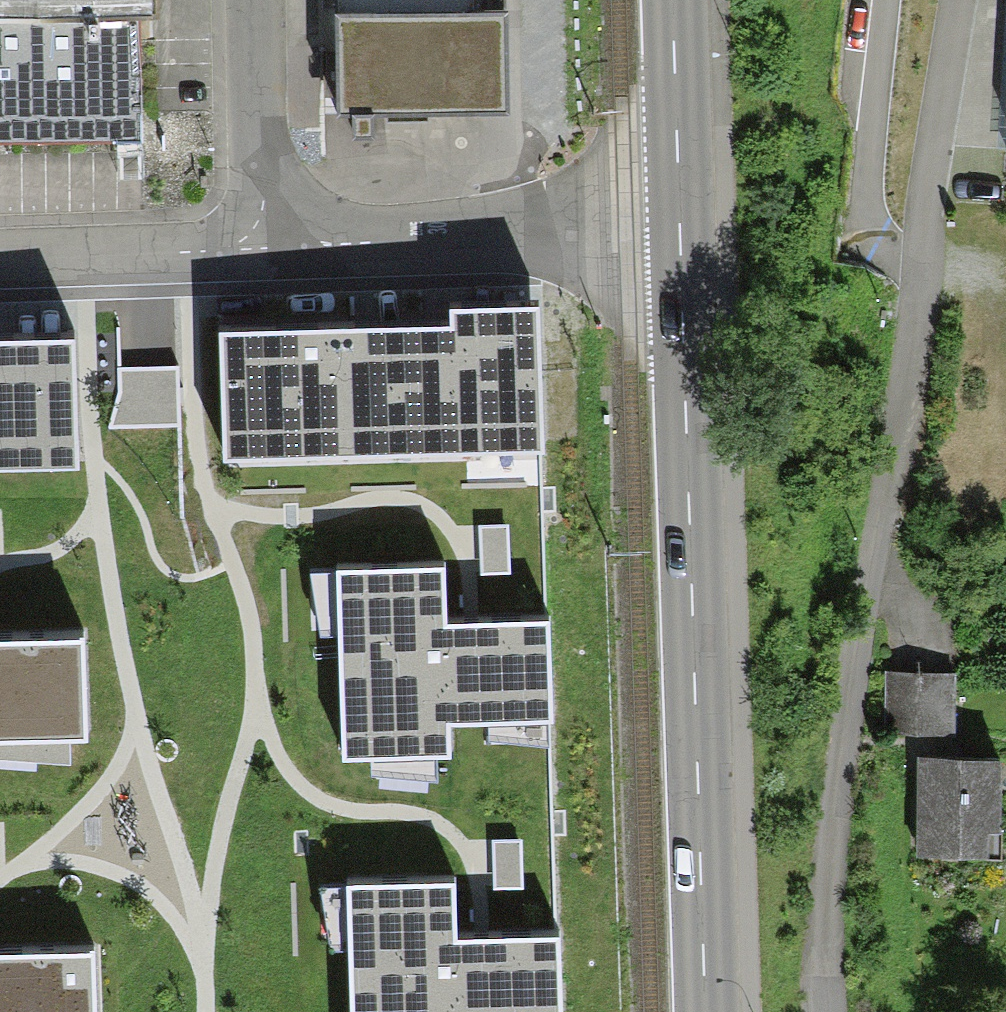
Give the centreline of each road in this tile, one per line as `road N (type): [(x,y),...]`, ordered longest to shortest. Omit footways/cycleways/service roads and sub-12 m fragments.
road 1 (residential): [(826,1011),(821,941),(845,729),(908,370),(955,0)]
road 2 (primary): [(676,224),(704,1011)]
road 3 (residential): [(676,224),(265,247)]
road 4 (residential): [(265,247),(0,252)]
road 5 (residential): [(265,247),(261,0)]
road 6 (primary): [(668,0),(676,224)]

